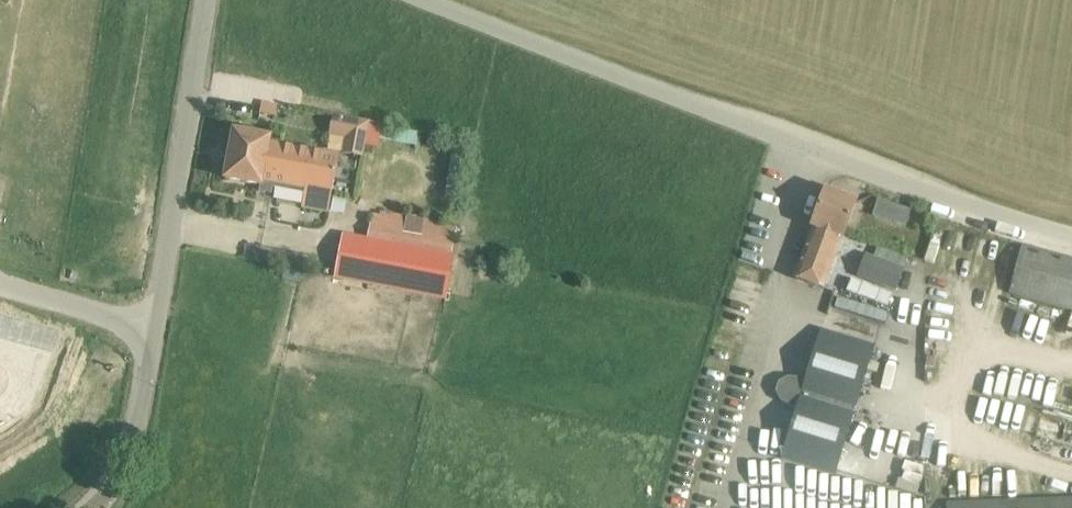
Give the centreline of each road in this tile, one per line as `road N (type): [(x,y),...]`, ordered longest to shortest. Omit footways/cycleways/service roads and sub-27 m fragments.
road 1 (unclassified): [(420,0),(1071,238)]
road 2 (tertiary): [(156,326),(210,0)]
road 3 (tertiary): [(94,507),(115,487),(135,441),(156,326)]
road 4 (unclassified): [(156,326),(0,283)]

